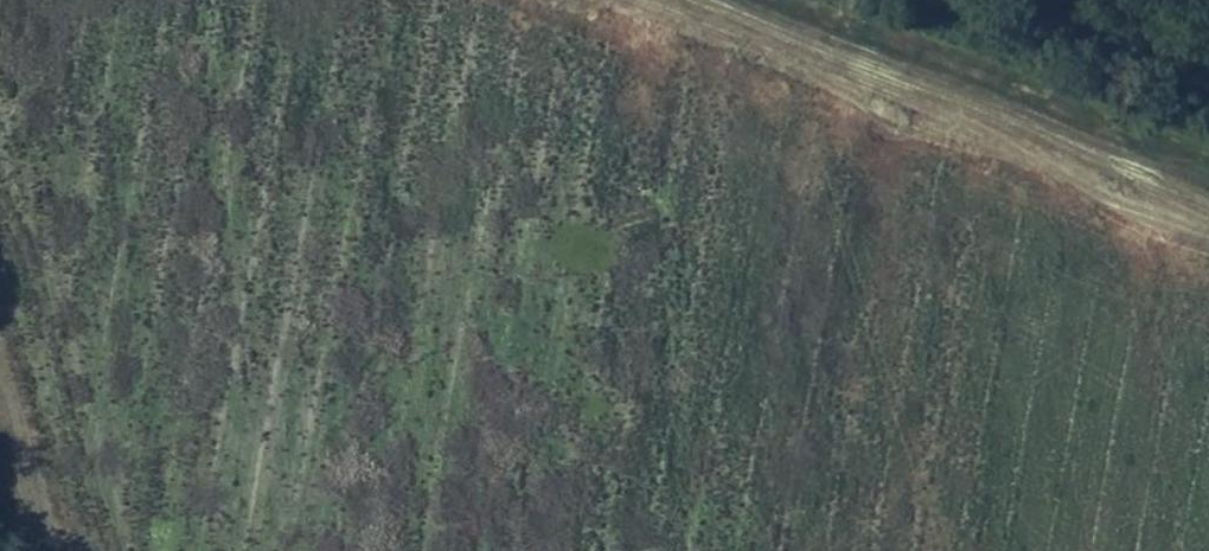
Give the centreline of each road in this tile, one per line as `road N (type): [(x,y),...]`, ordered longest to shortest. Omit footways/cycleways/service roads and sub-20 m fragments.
road 1 (track): [(1208,159),(800,0)]

